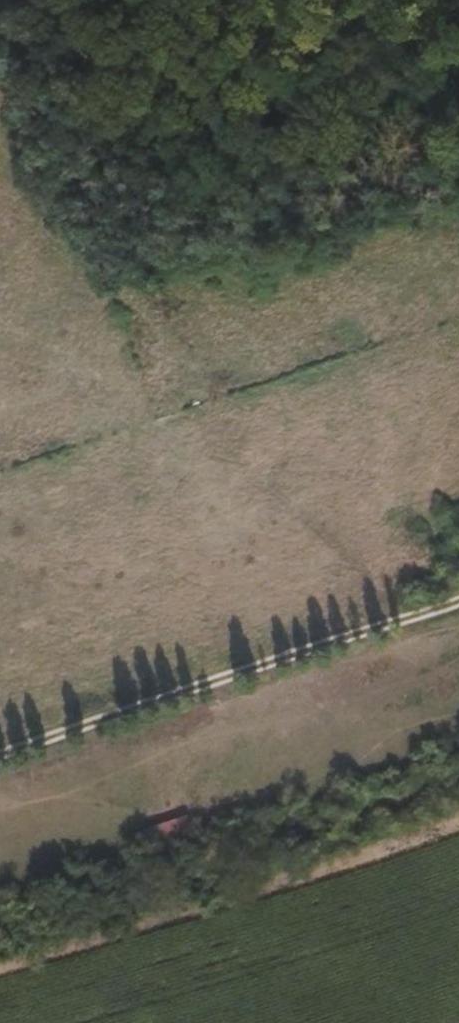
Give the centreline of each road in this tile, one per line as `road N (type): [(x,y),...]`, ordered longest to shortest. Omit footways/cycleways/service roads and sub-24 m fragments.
road 1 (track): [(458,600),(0,761)]

